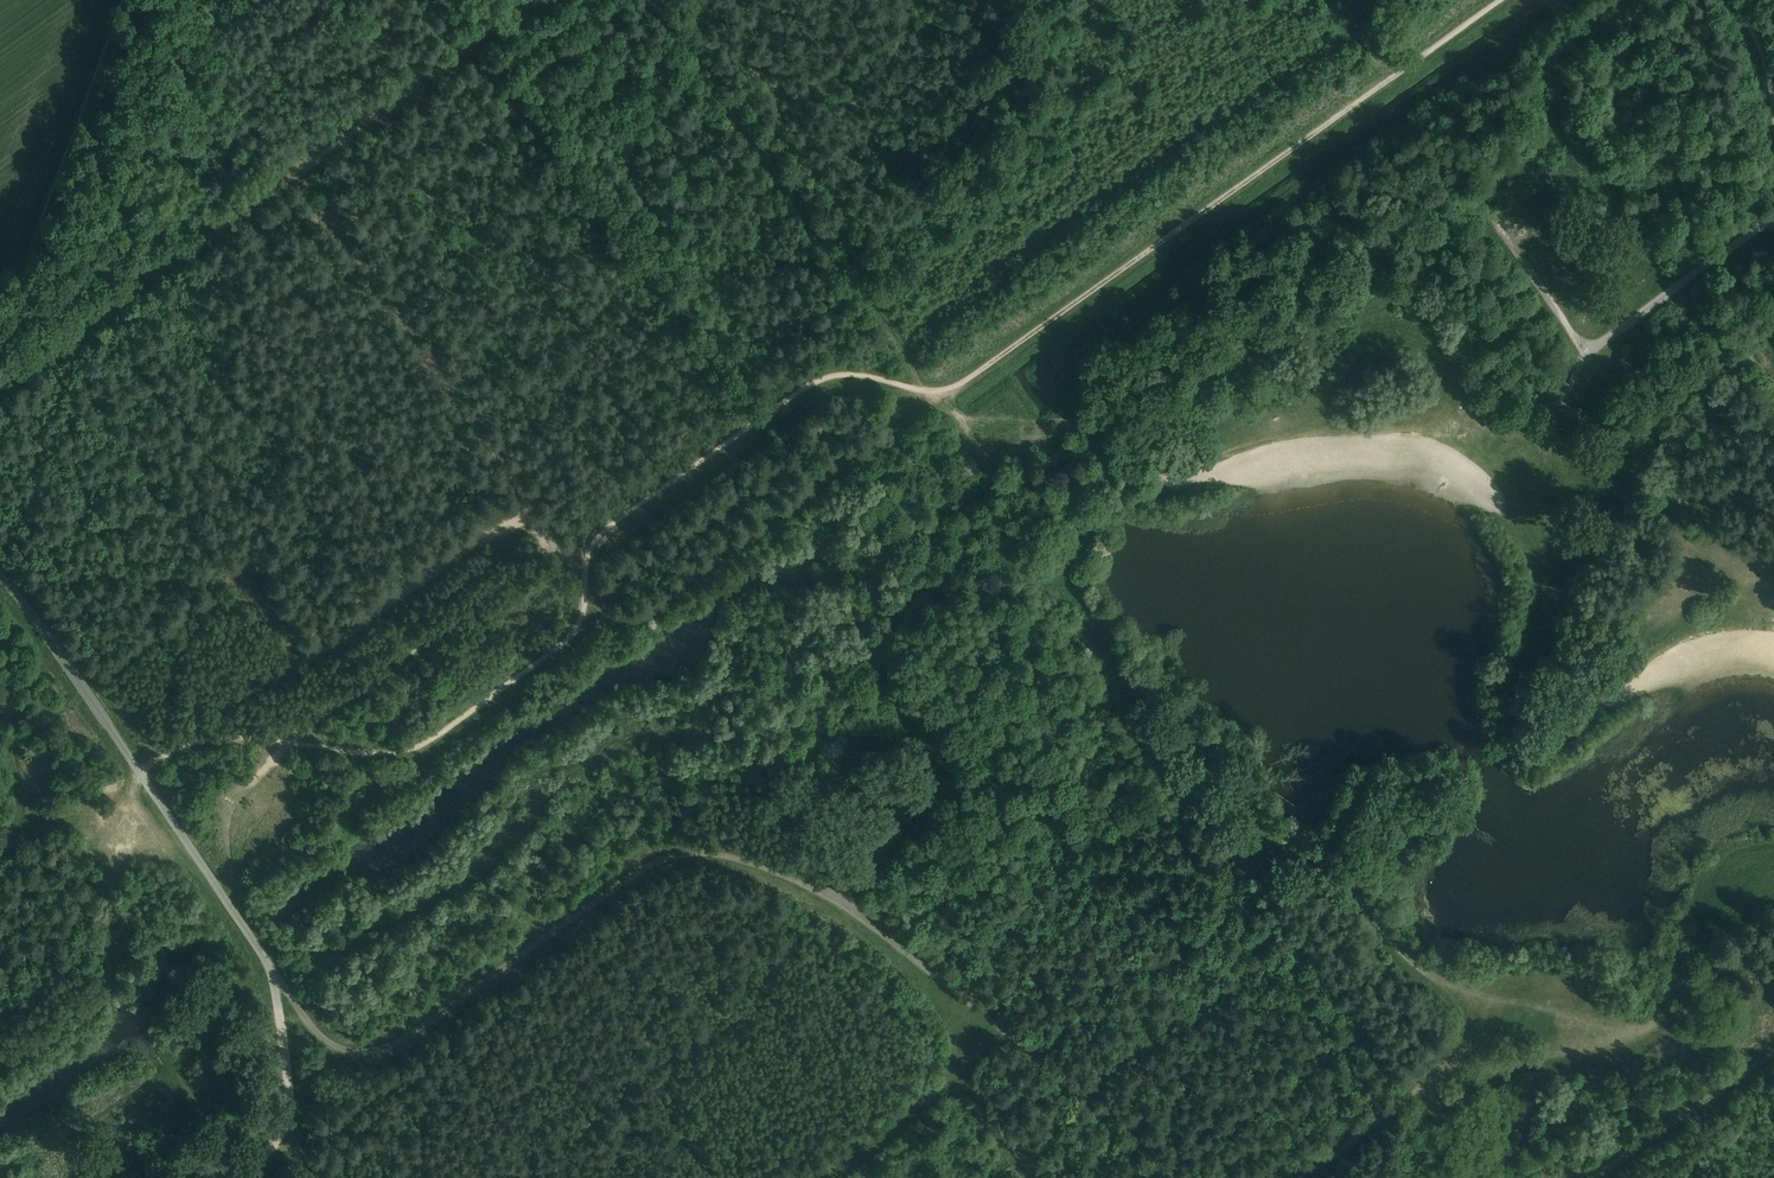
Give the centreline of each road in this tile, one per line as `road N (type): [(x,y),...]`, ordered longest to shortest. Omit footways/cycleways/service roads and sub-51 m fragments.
road 1 (track): [(137,770),(183,745),(226,738),(382,754),(425,743),(565,640),(586,611),(588,568),(608,527),(802,390),(854,374),(930,390),(960,385),(1499,0)]
road 2 (track): [(235,1177),(264,1157),(289,1114),(274,970),(318,1036),(363,1052),(398,1044),(634,875),(689,852),(767,868),(838,900),(1191,1177)]
road 3 (track): [(838,900),(948,772),(873,646),(893,611),(957,567),(987,477),(980,446),(930,390),(926,405),(641,617),(586,611)]
road 4 (track): [(298,170),(529,494),(525,518),(482,536),(183,745)]
road 5 (track): [(0,387),(535,0)]
road 6 (unclassified): [(274,970),(0,574)]
road 7 (track): [(662,0),(902,344),(922,387)]
road 8 (track): [(549,541),(289,744)]
road 9 (unclassified): [(1773,217),(1584,350)]
road 10 (track): [(958,1040),(966,1078),(818,1177)]
road 11 (track): [(1604,1177),(1773,1055)]
road 12 (track): [(1038,1177),(966,1078),(978,1029),(958,1029),(958,1040)]
road 13 (track): [(1459,1058),(1297,1177)]
road 14 (track): [(1584,350),(1481,205)]

